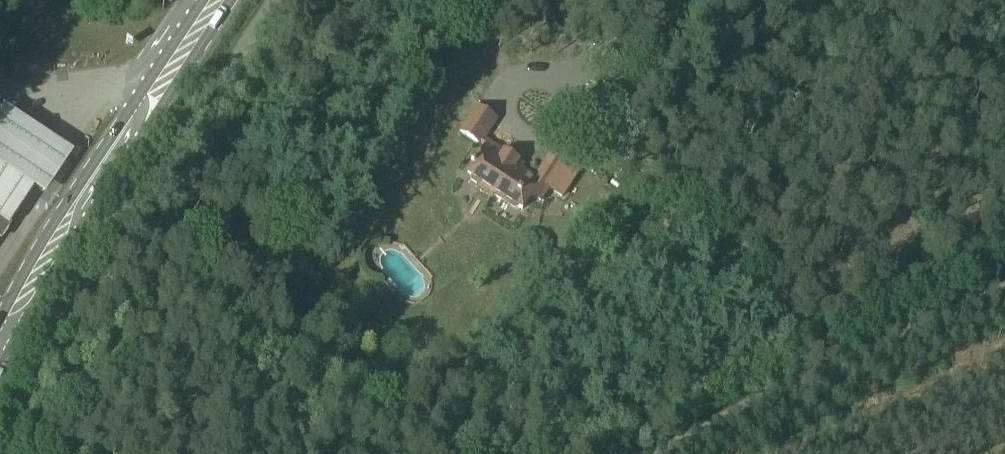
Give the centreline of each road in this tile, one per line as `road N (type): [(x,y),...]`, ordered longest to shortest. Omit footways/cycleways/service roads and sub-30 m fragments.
road 1 (unclassified): [(4,453),(40,372),(275,0)]
road 2 (primary): [(0,387),(90,220),(231,0)]
road 3 (track): [(1004,287),(639,453)]
road 4 (primary): [(205,0),(0,315)]
road 5 (unclassified): [(537,17),(511,100),(520,129),(546,139),(565,129),(572,97),(540,41)]

